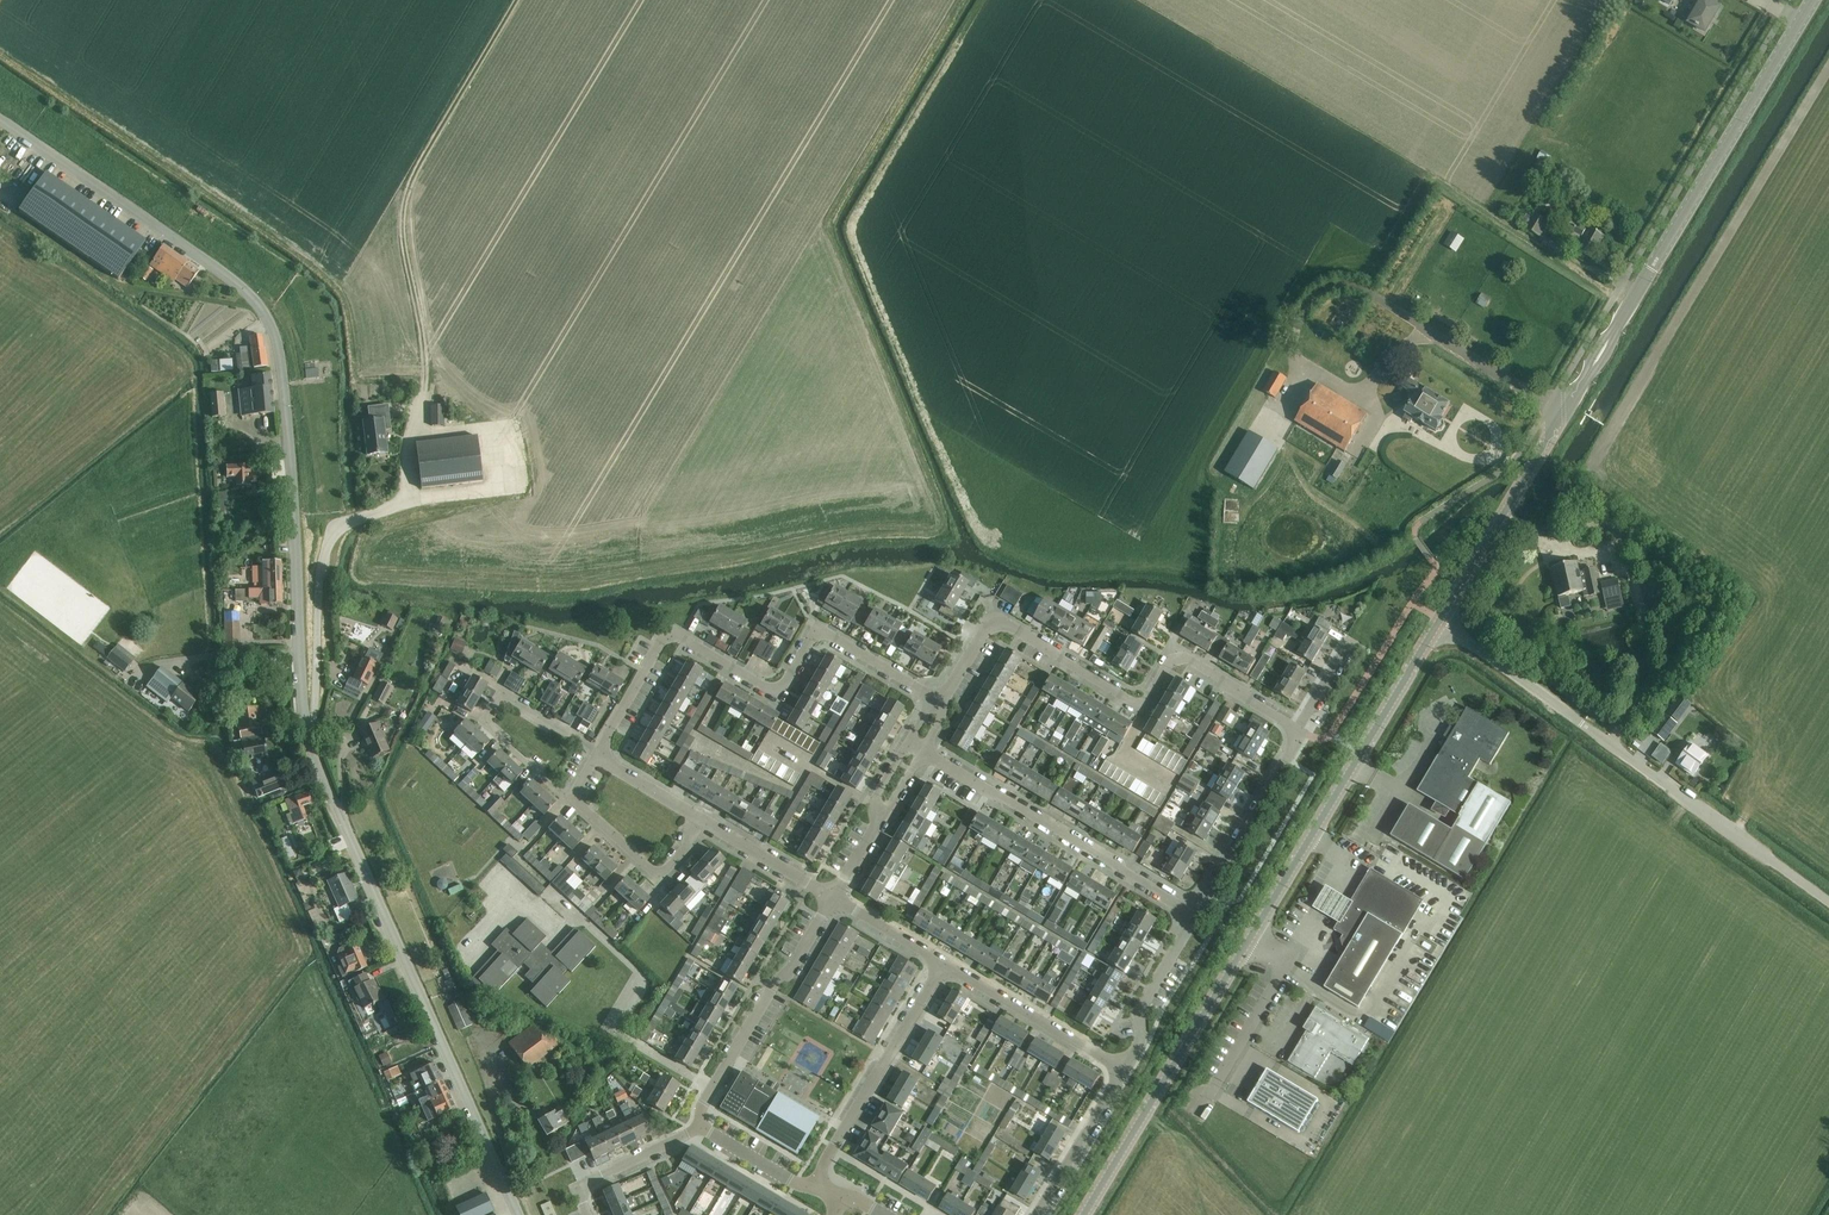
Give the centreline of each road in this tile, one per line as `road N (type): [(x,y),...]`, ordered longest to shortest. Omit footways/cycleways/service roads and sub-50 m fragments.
road 1 (unclassified): [(520,1214),(311,748),(299,676),(295,504),(268,317),(247,290),(0,121)]
road 2 (tertiary): [(1561,416),(1814,0)]
road 3 (unclassified): [(1828,900),(1441,622)]
road 4 (track): [(420,411),(425,361),(402,236),(406,192),(517,0)]
road 5 (tertiary): [(1246,941),(1441,622)]
road 6 (residential): [(1298,729),(1184,657),(1169,660),(1148,700),(1134,704),(1018,632)]
road 7 (residential): [(660,640),(665,632),(769,689),(782,687),(812,637),(824,633),(936,698)]
road 8 (tertiary): [(1083,1214),(1246,941)]
road 9 (residential): [(1196,912),(924,751)]
road 10 (residential): [(701,1124),(702,1104),(833,898)]
road 11 (residential): [(817,1190),(826,1161),(945,963)]
road 12 (residential): [(570,800),(485,723),(504,695),(603,748)]
road 13 (tertiary): [(1441,622),(1561,416)]
road 14 (unclassified): [(1200,1107),(1287,966),(1246,941)]
road 15 (residential): [(945,963),(1123,1070)]
road 16 (residential): [(701,817),(667,869),(653,872),(570,800)]
road 17 (residential): [(1123,1070),(1142,1040),(1137,1011),(1196,912)]
road 18 (residential): [(1196,912),(1283,757)]
road 19 (residential): [(1036,1214),(1123,1070)]
road 20 (residential): [(589,1214),(581,1189),(701,1124)]
road 21 (residential): [(1428,333),(1561,416)]
road 22 (residential): [(701,817),(833,898)]
road 23 (residential): [(817,1190),(701,1124)]
road 24 (residential): [(833,898),(945,963)]
road 25 (residential): [(603,748),(660,640)]
road 26 (residential): [(1018,632),(986,628),(942,702)]

